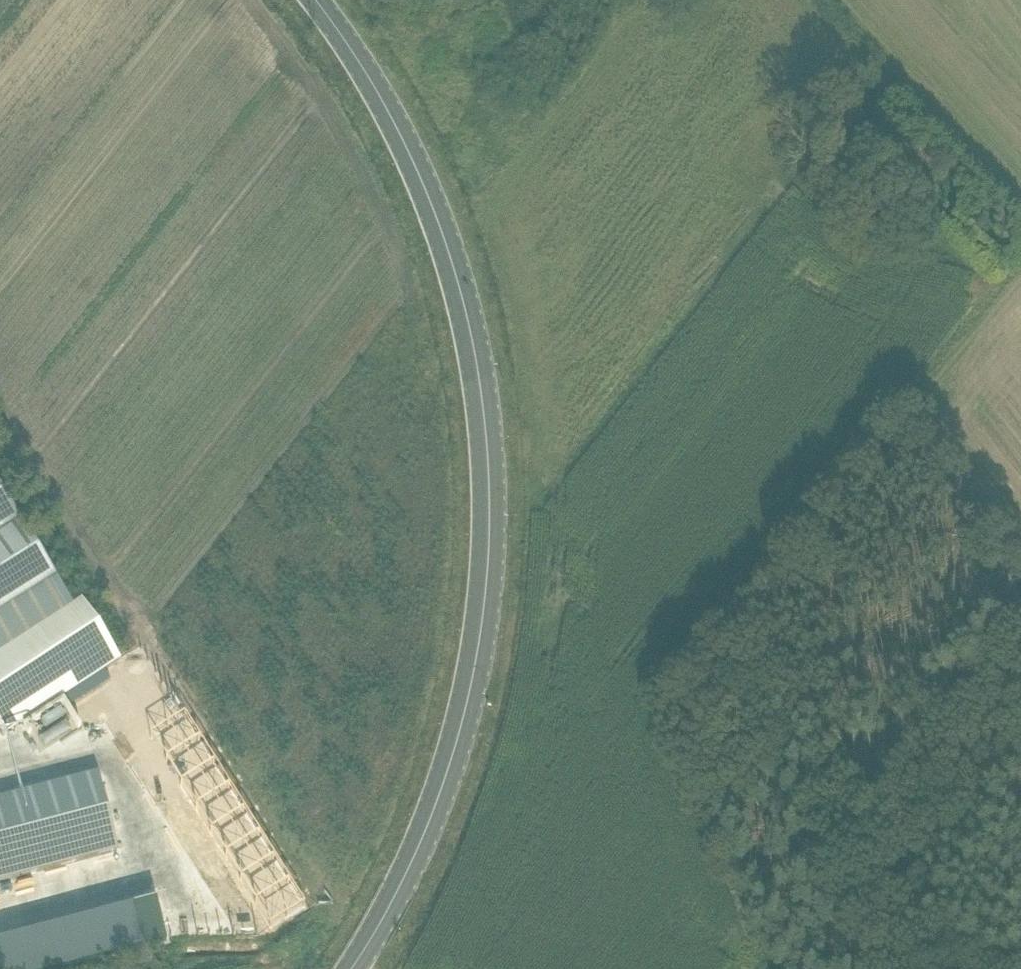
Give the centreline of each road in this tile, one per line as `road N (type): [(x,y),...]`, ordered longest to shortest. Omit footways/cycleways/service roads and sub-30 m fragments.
road 1 (secondary): [(351,968),(403,878),(453,750),(474,673),(489,503),(477,362),(432,206),(388,111),(316,0)]
road 2 (track): [(323,899),(286,864),(0,419)]

